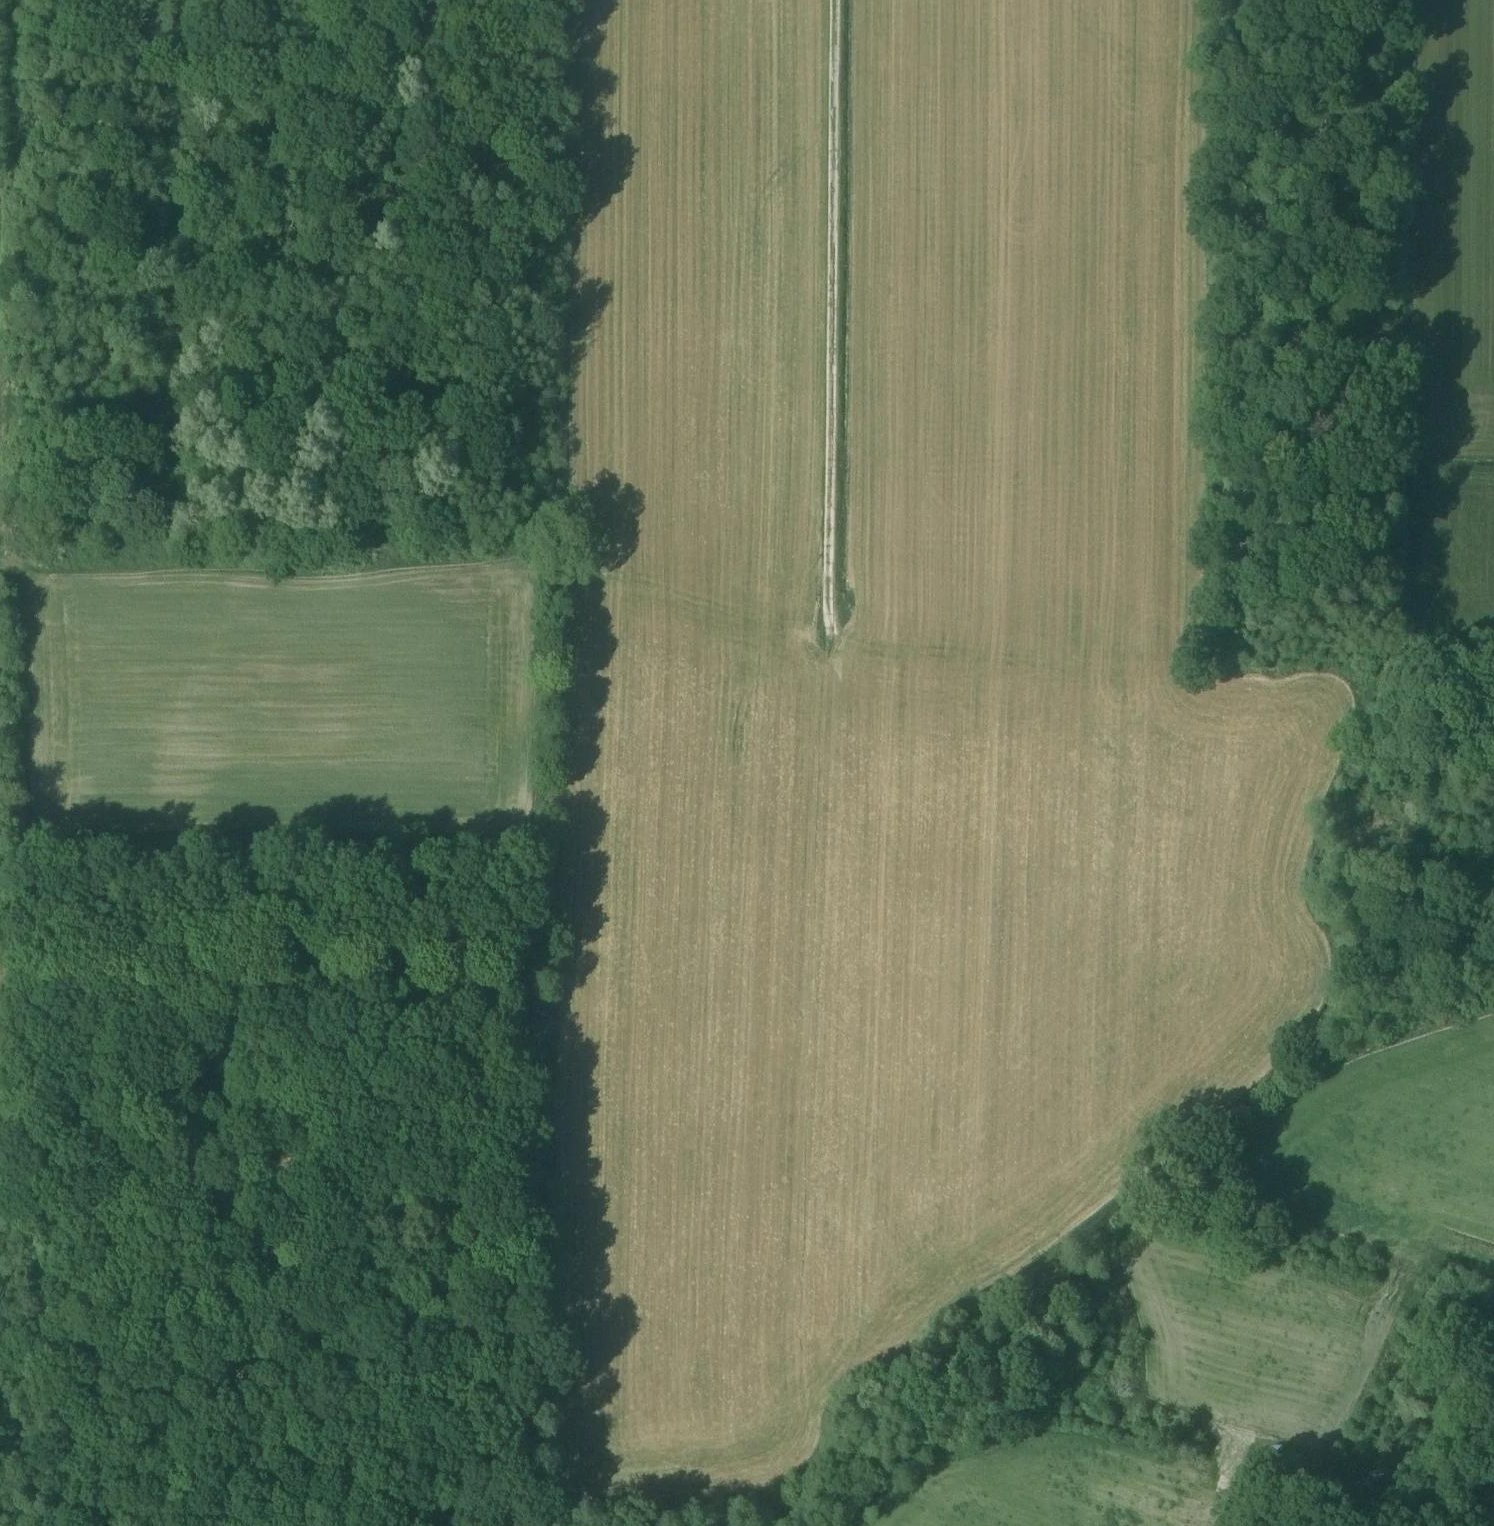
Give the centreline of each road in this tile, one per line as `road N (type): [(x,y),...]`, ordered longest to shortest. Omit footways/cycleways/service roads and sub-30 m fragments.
road 1 (track): [(831,663),(836,0)]
road 2 (track): [(1493,479),(1451,479),(1390,497),(1351,633),(1298,701)]

